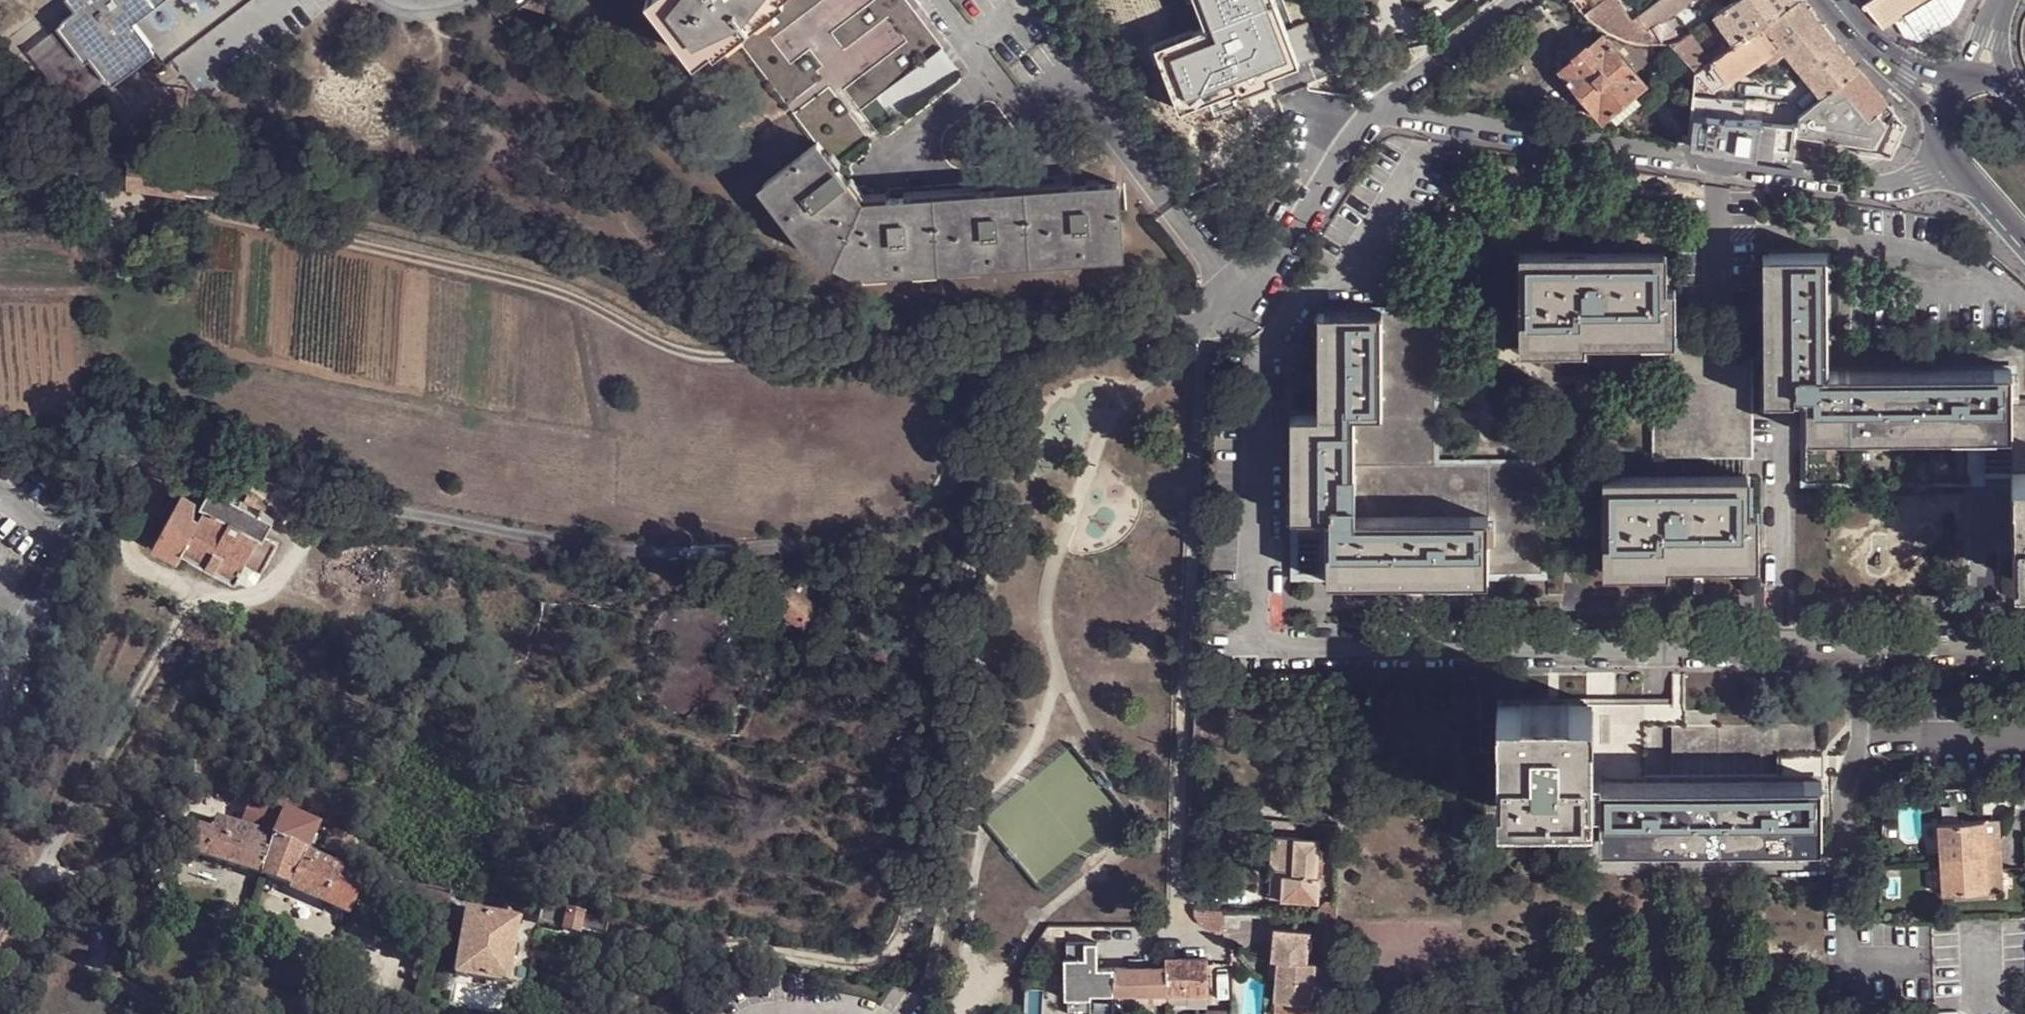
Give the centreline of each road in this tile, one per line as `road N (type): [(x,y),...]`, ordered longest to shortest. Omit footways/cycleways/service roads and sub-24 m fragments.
road 1 (track): [(1183,329),(1186,340),(1151,382),(1116,404),(1066,522),(1052,591),(1066,645),(1038,723),(990,784),(962,1013)]
road 2 (track): [(999,343),(990,615),(964,828),(935,952),(941,997),(970,978)]
road 3 (residential): [(1956,161),(1898,184),(1849,182),(1375,112)]
road 4 (residential): [(1249,297),(1080,80),(1030,119),(935,0)]
road 5 (track): [(1066,645),(1091,737),(1145,814),(1134,844),(1035,921),(990,992),(970,978)]
road 6 (residential): [(965,344),(1207,327),(1249,297)]
road 7 (residential): [(1249,297),(1266,285),(1375,112)]
road 8 (residential): [(1375,112),(1520,0)]

